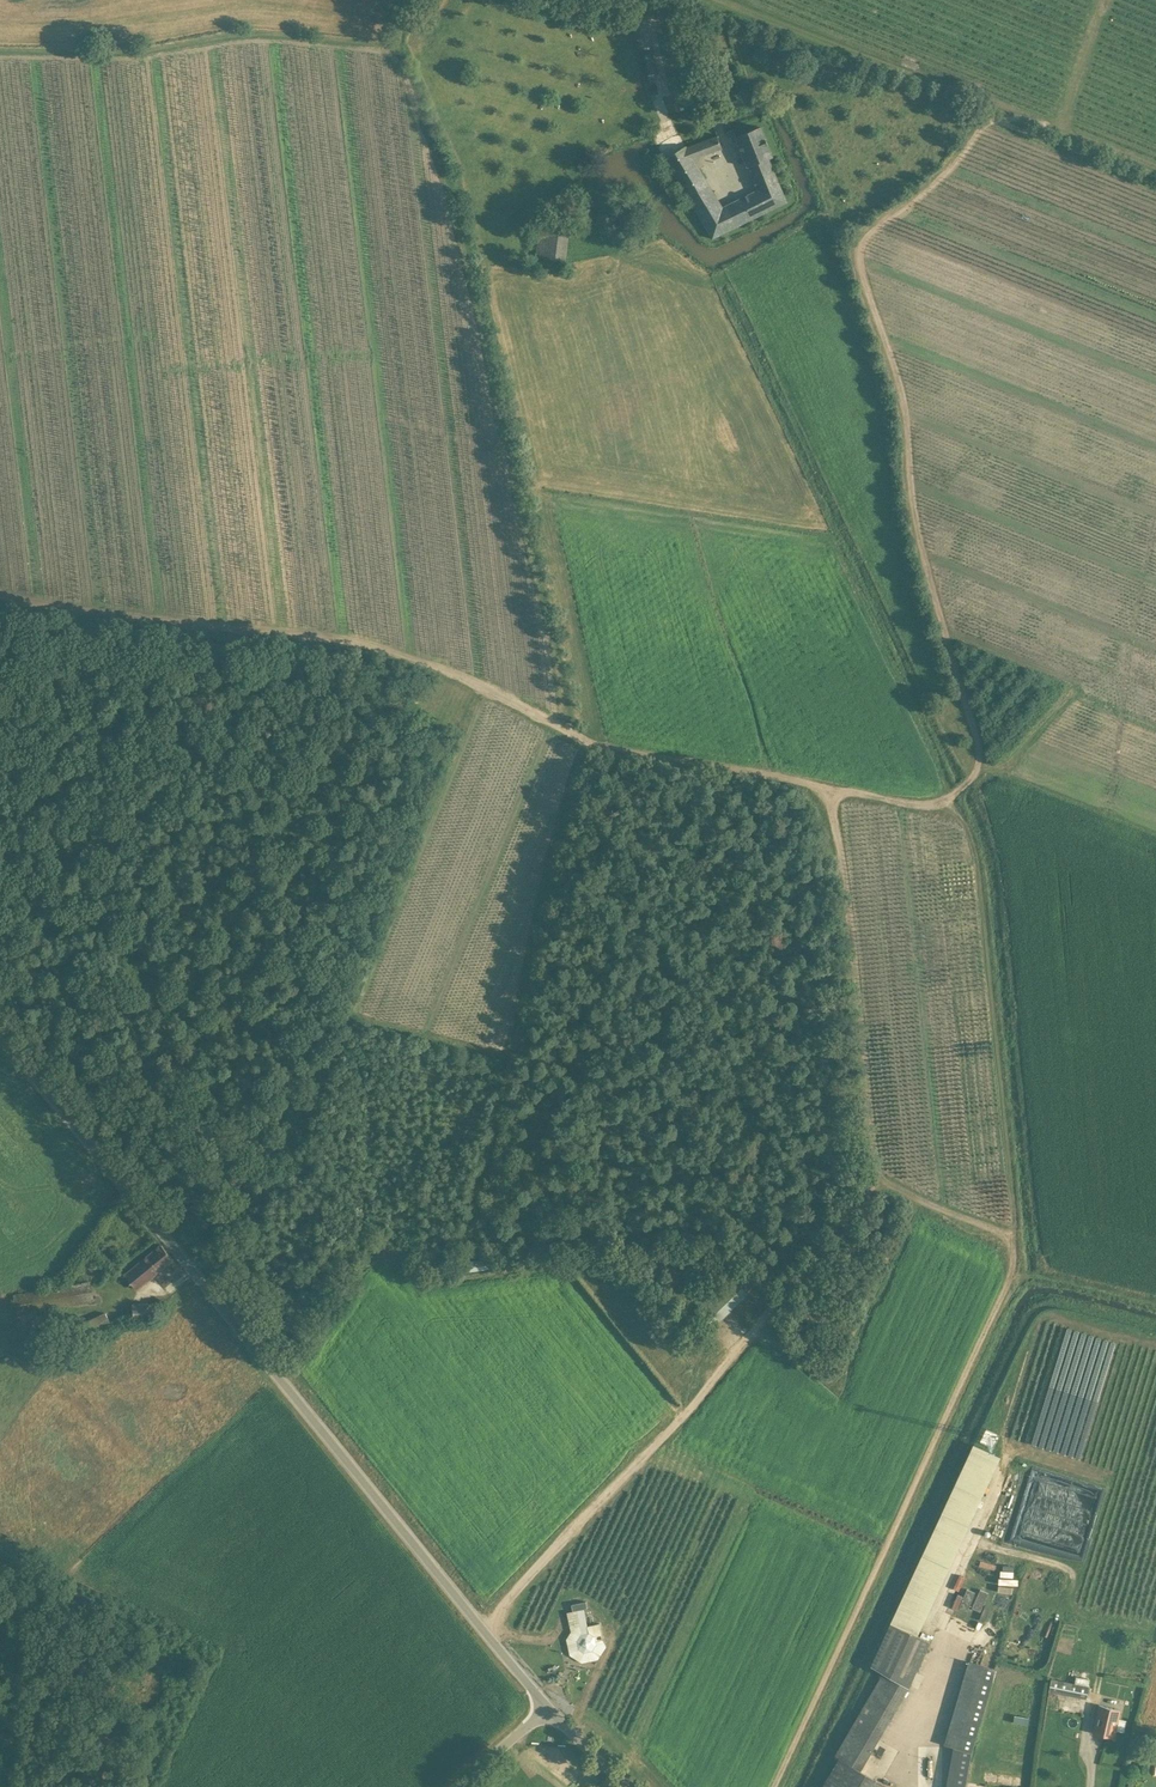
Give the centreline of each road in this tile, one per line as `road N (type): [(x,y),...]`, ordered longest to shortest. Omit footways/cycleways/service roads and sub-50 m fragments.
road 1 (track): [(244,1335),(269,1317),(306,1322),(381,1239),(437,1269),(460,1259),(474,1230),(589,746),(390,651),(0,595)]
road 2 (track): [(777,1786),(1014,1264),(1011,1247),(994,1234),(925,1205),(886,1183),(878,1169),(831,793)]
road 3 (track): [(1016,119),(990,123),(857,252),(907,419),(916,519),(979,766),(968,783),(933,805),(831,793)]
road 4 (unclassified): [(549,1707),(0,1047)]
road 5 (track): [(1155,1308),(1045,1281),(1025,1284),(789,1786)]
road 6 (track): [(870,1190),(775,1309),(766,1332),(482,1624)]
road 7 (track): [(831,793),(589,746)]

